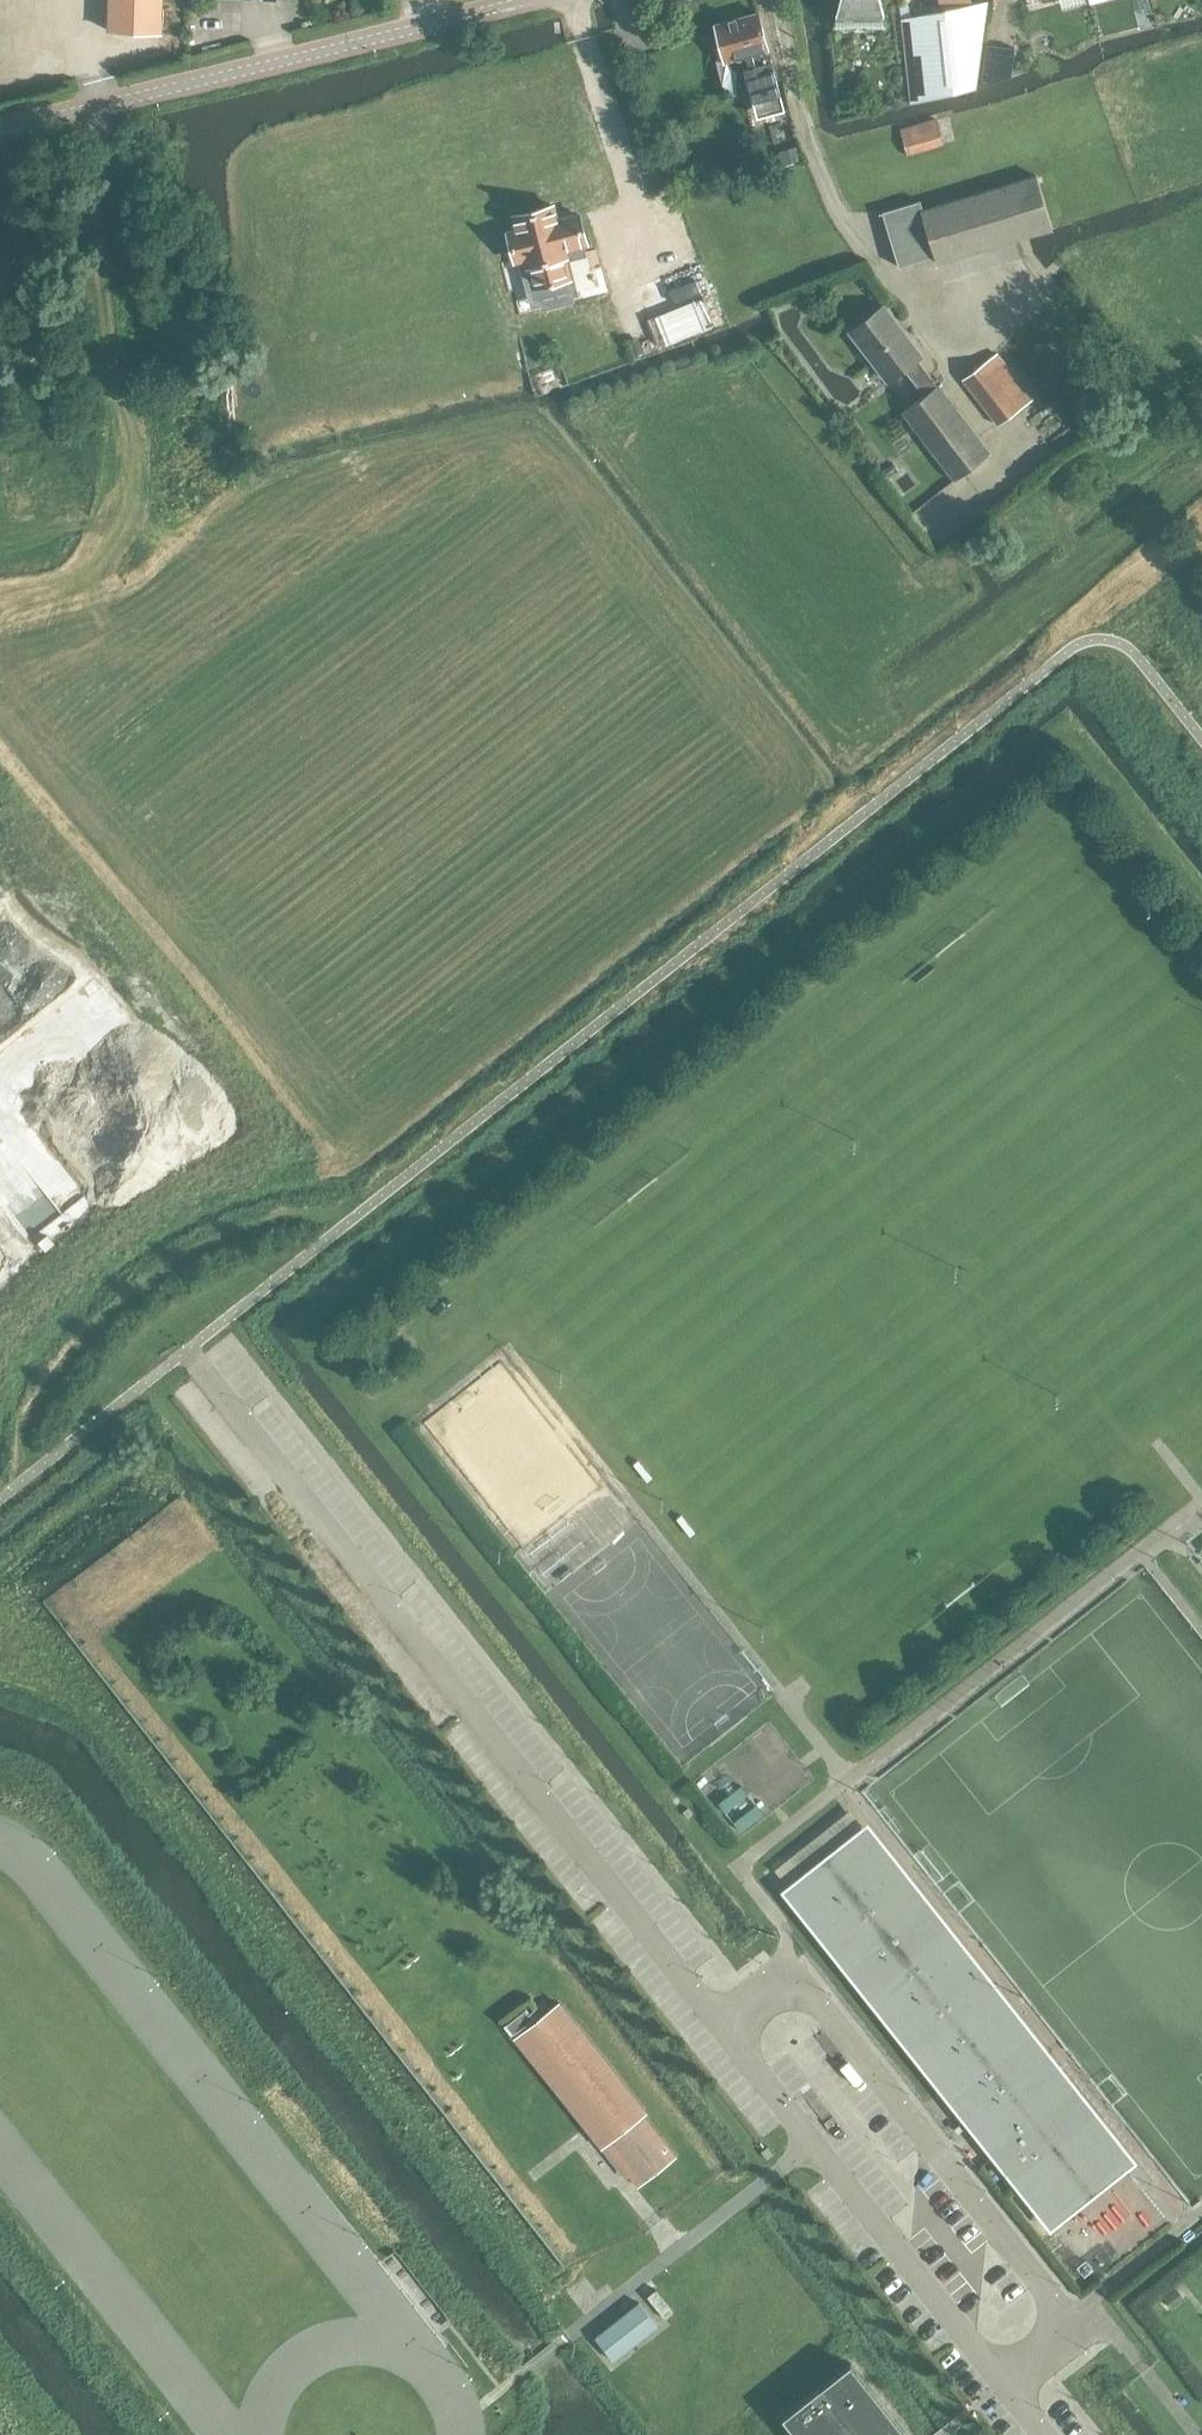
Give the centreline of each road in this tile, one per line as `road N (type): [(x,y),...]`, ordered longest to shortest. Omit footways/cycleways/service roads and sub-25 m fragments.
road 1 (unclassified): [(1047,2434),(189,1349)]
road 2 (tertiary): [(0,136),(537,0)]

